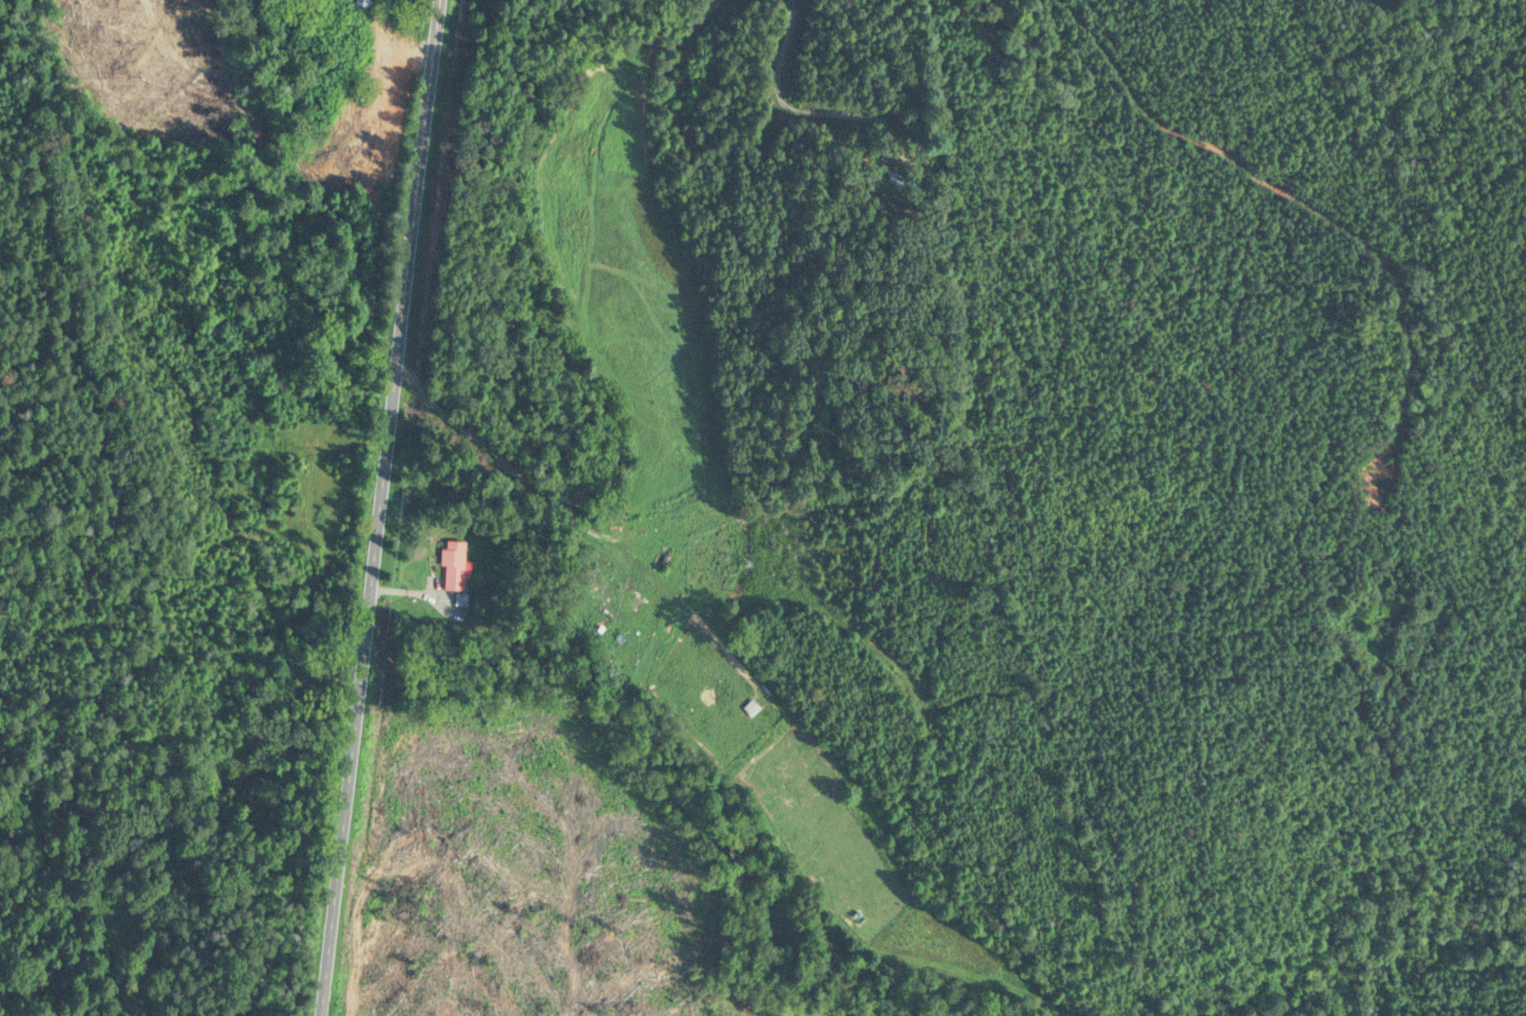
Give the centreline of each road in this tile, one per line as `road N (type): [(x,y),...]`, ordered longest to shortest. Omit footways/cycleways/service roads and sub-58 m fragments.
road 1 (tertiary): [(318,1015),(437,0)]
road 2 (track): [(792,0),(778,97),(797,111),(871,115),(888,124),(899,183)]
road 3 (residential): [(430,57),(387,48),(376,55),(390,121)]

